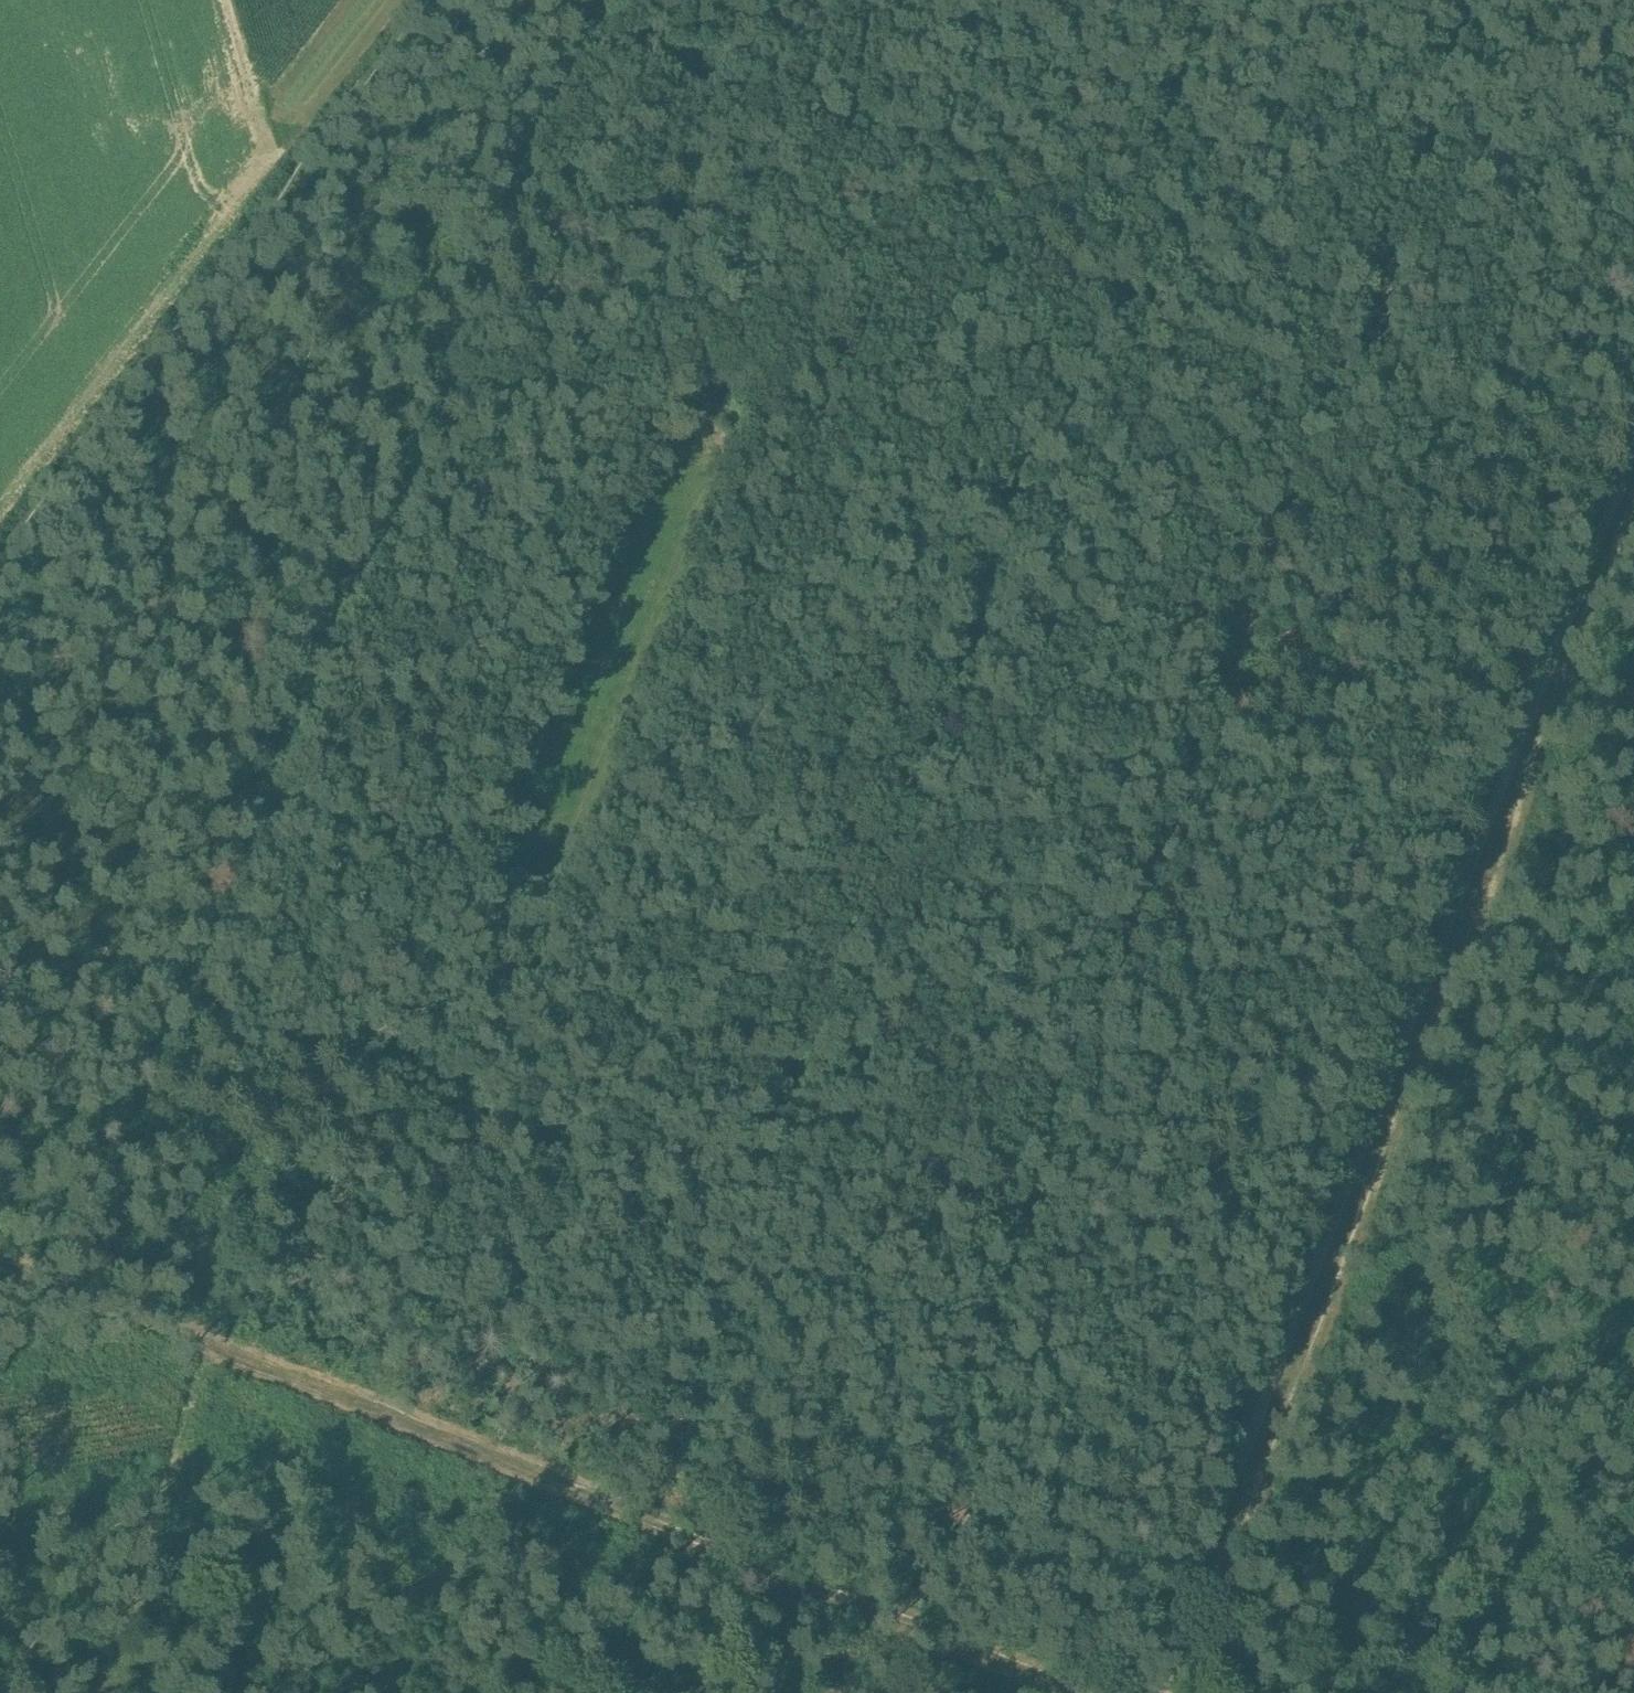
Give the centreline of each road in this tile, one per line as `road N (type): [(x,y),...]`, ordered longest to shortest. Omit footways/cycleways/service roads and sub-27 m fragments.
road 1 (track): [(1156,1692),(1633,500)]
road 2 (track): [(1103,1692),(0,1257)]
road 3 (track): [(0,565),(439,0)]

